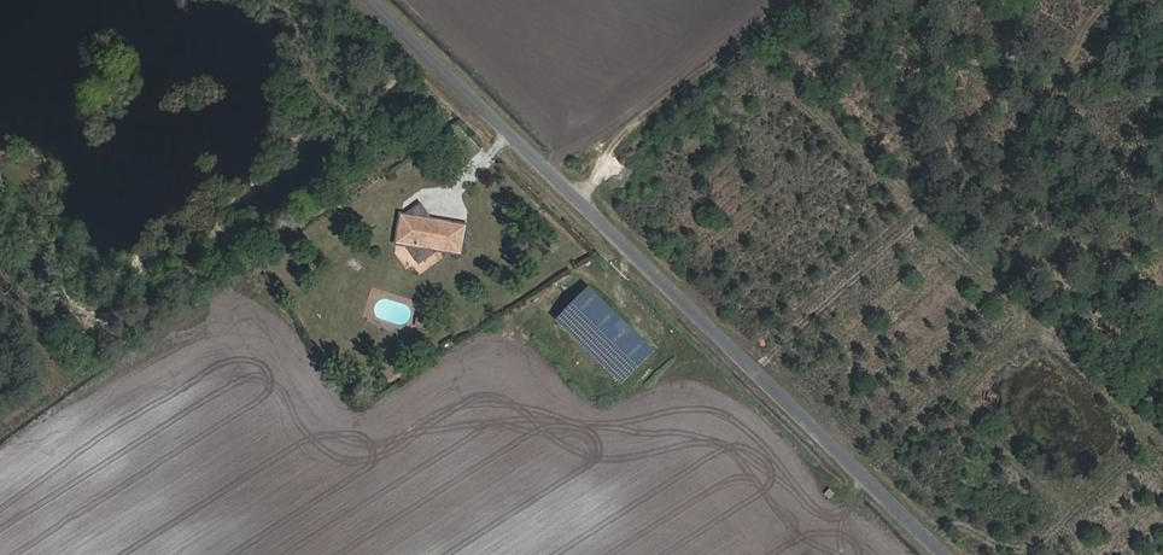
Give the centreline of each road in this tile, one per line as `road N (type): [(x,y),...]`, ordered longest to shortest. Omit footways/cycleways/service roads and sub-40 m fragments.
road 1 (unclassified): [(951,554),(381,0)]
road 2 (track): [(0,448),(245,277)]
road 3 (track): [(587,201),(605,154),(787,0)]
road 4 (track): [(753,362),(922,210)]

